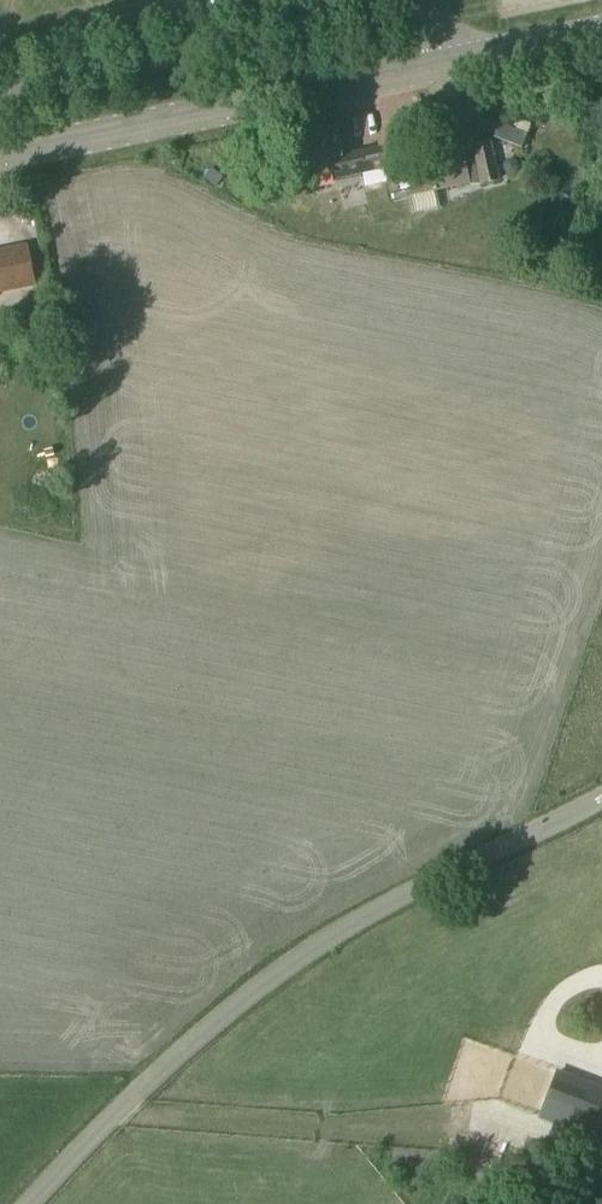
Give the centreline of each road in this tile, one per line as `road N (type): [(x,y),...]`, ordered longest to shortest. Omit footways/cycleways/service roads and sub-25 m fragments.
road 1 (unclassified): [(23,1203),(208,1019),(294,956),(601,798)]
road 2 (tertiary): [(0,154),(437,63)]
road 3 (unclassified): [(0,90),(383,0)]
road 4 (tertiary): [(437,63),(601,30)]

